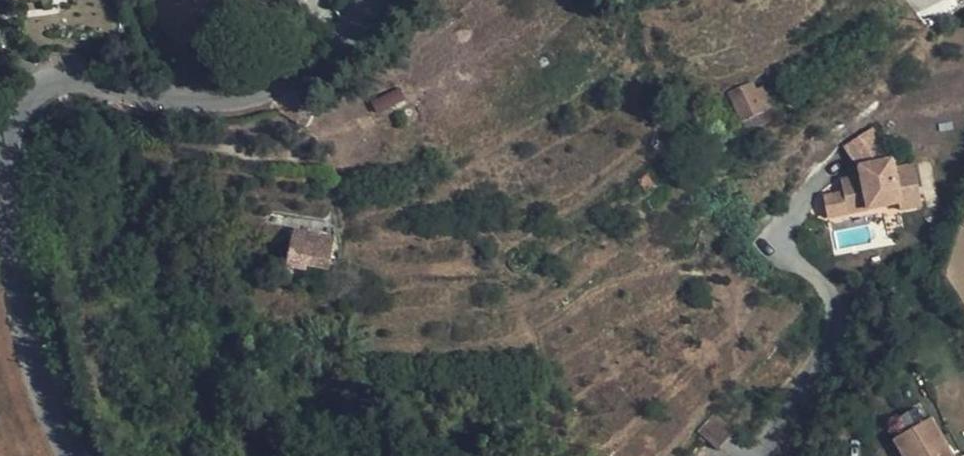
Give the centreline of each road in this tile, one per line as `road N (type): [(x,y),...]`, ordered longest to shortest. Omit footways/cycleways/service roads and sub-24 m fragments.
road 1 (unclassified): [(70,455),(29,362),(4,241),(9,145),(26,103),(56,83),(78,82),(180,105),(265,102),(325,66),(383,0)]
road 2 (residential): [(837,455),(840,332),(831,305)]

